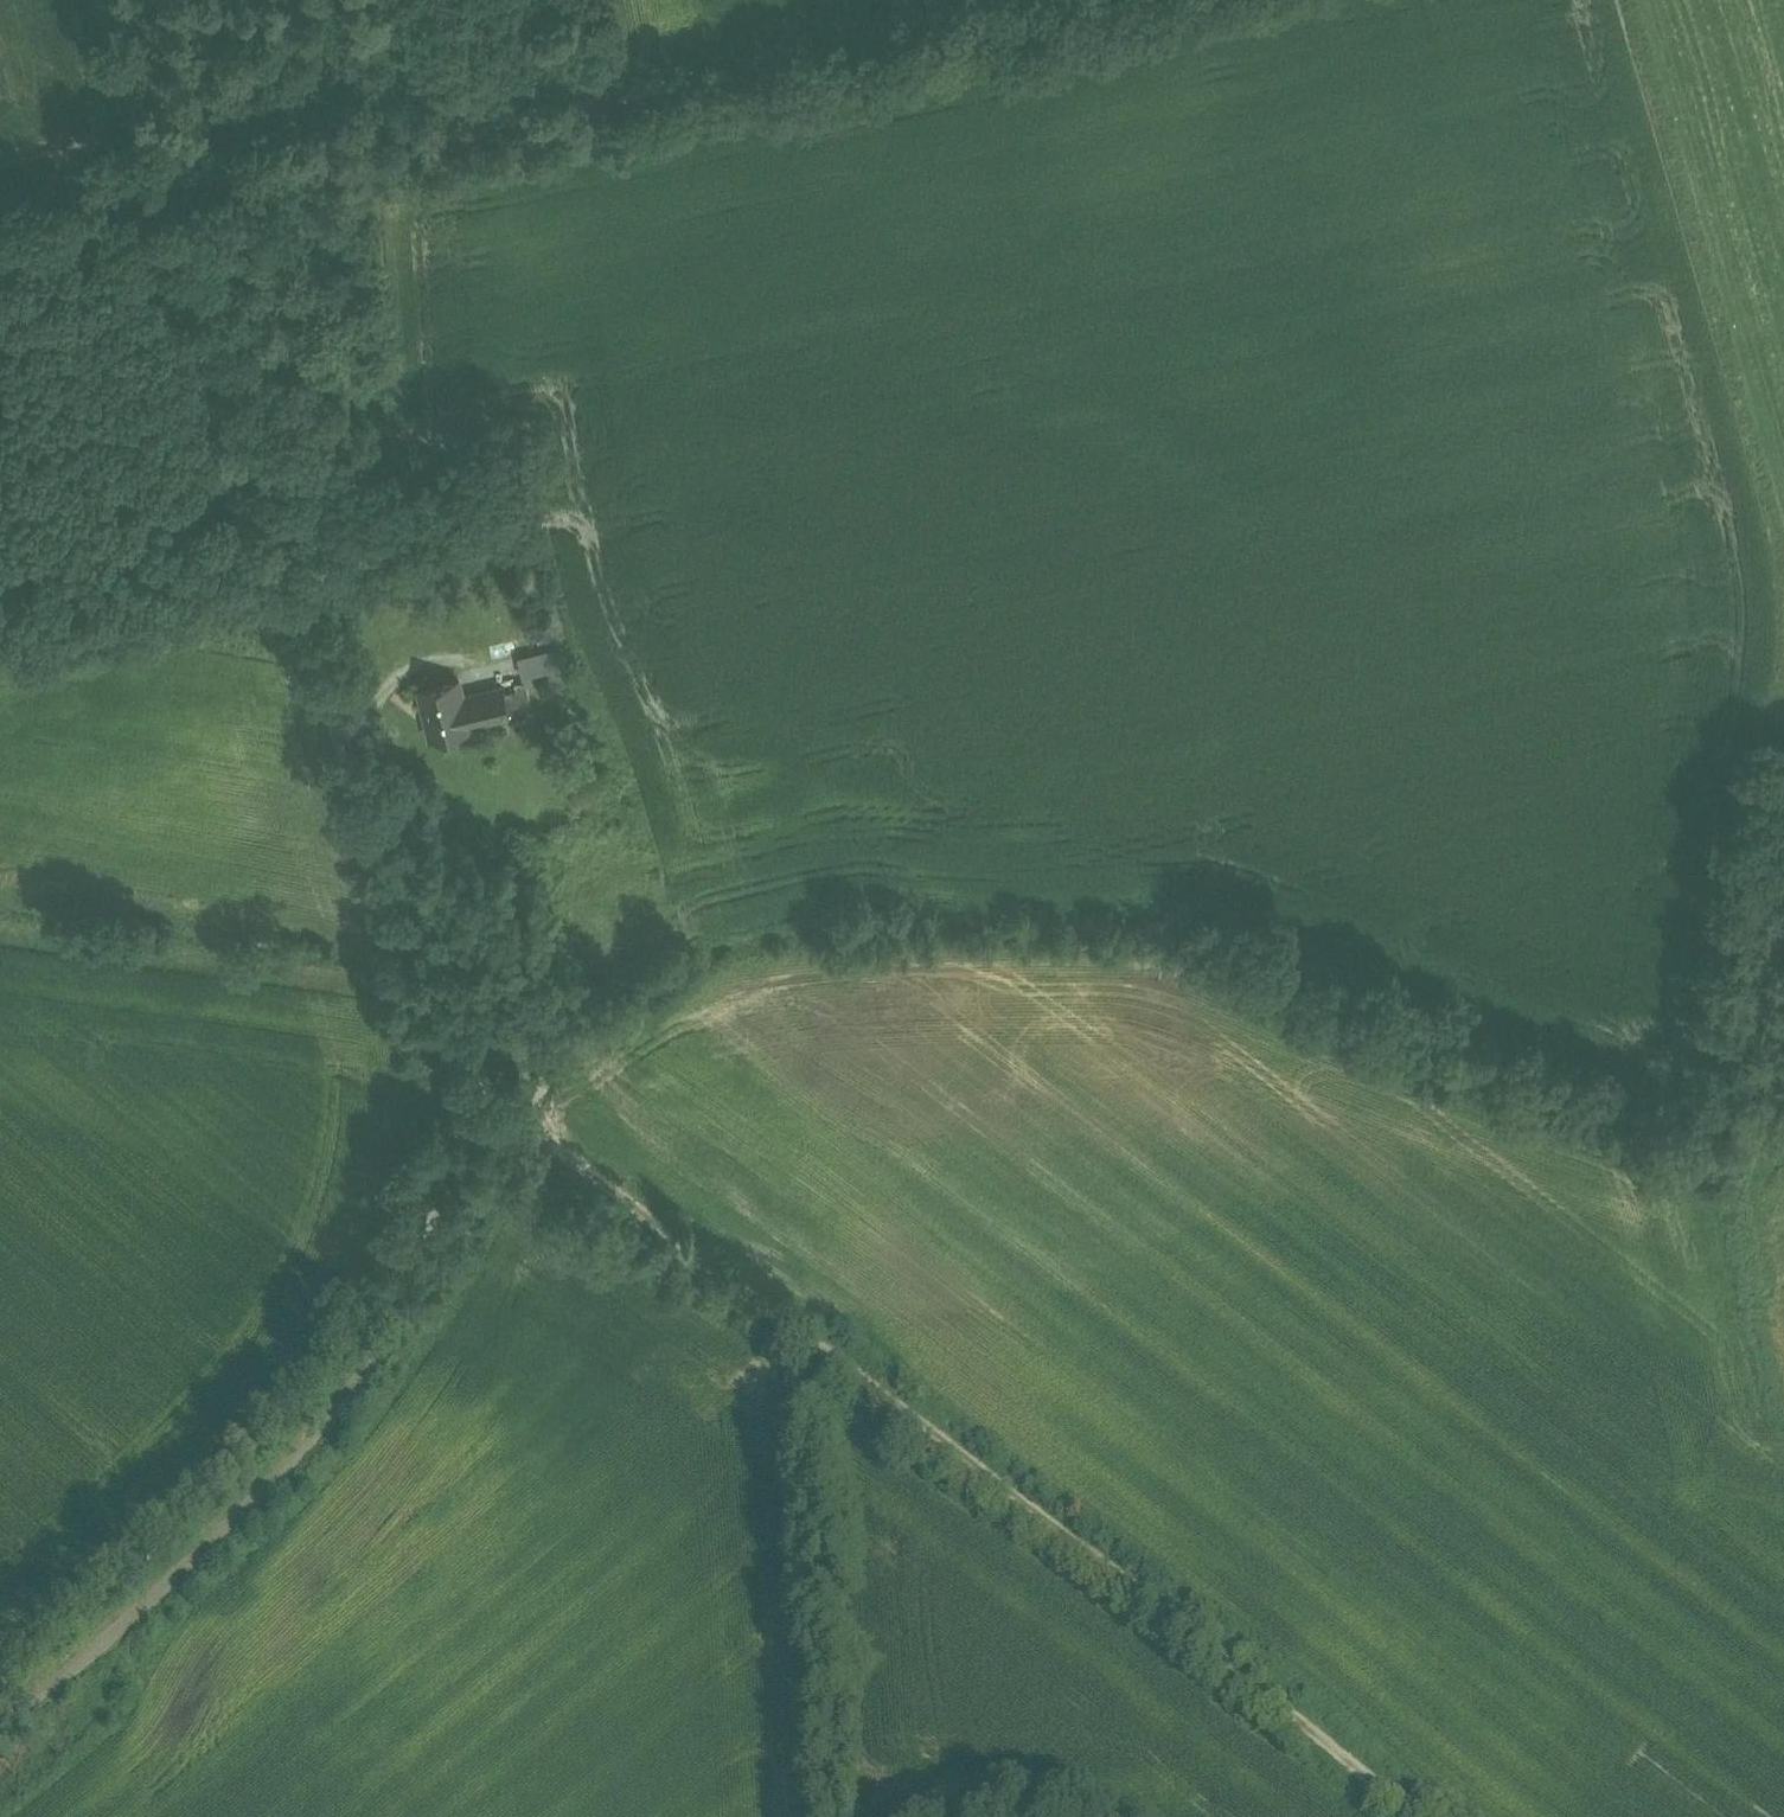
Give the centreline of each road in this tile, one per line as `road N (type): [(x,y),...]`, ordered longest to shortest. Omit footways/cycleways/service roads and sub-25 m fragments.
road 1 (unclassified): [(108,0),(162,205),(447,1133),(414,1266),(283,1458),(110,1640),(0,1716)]
road 2 (track): [(1087,0),(0,240)]

